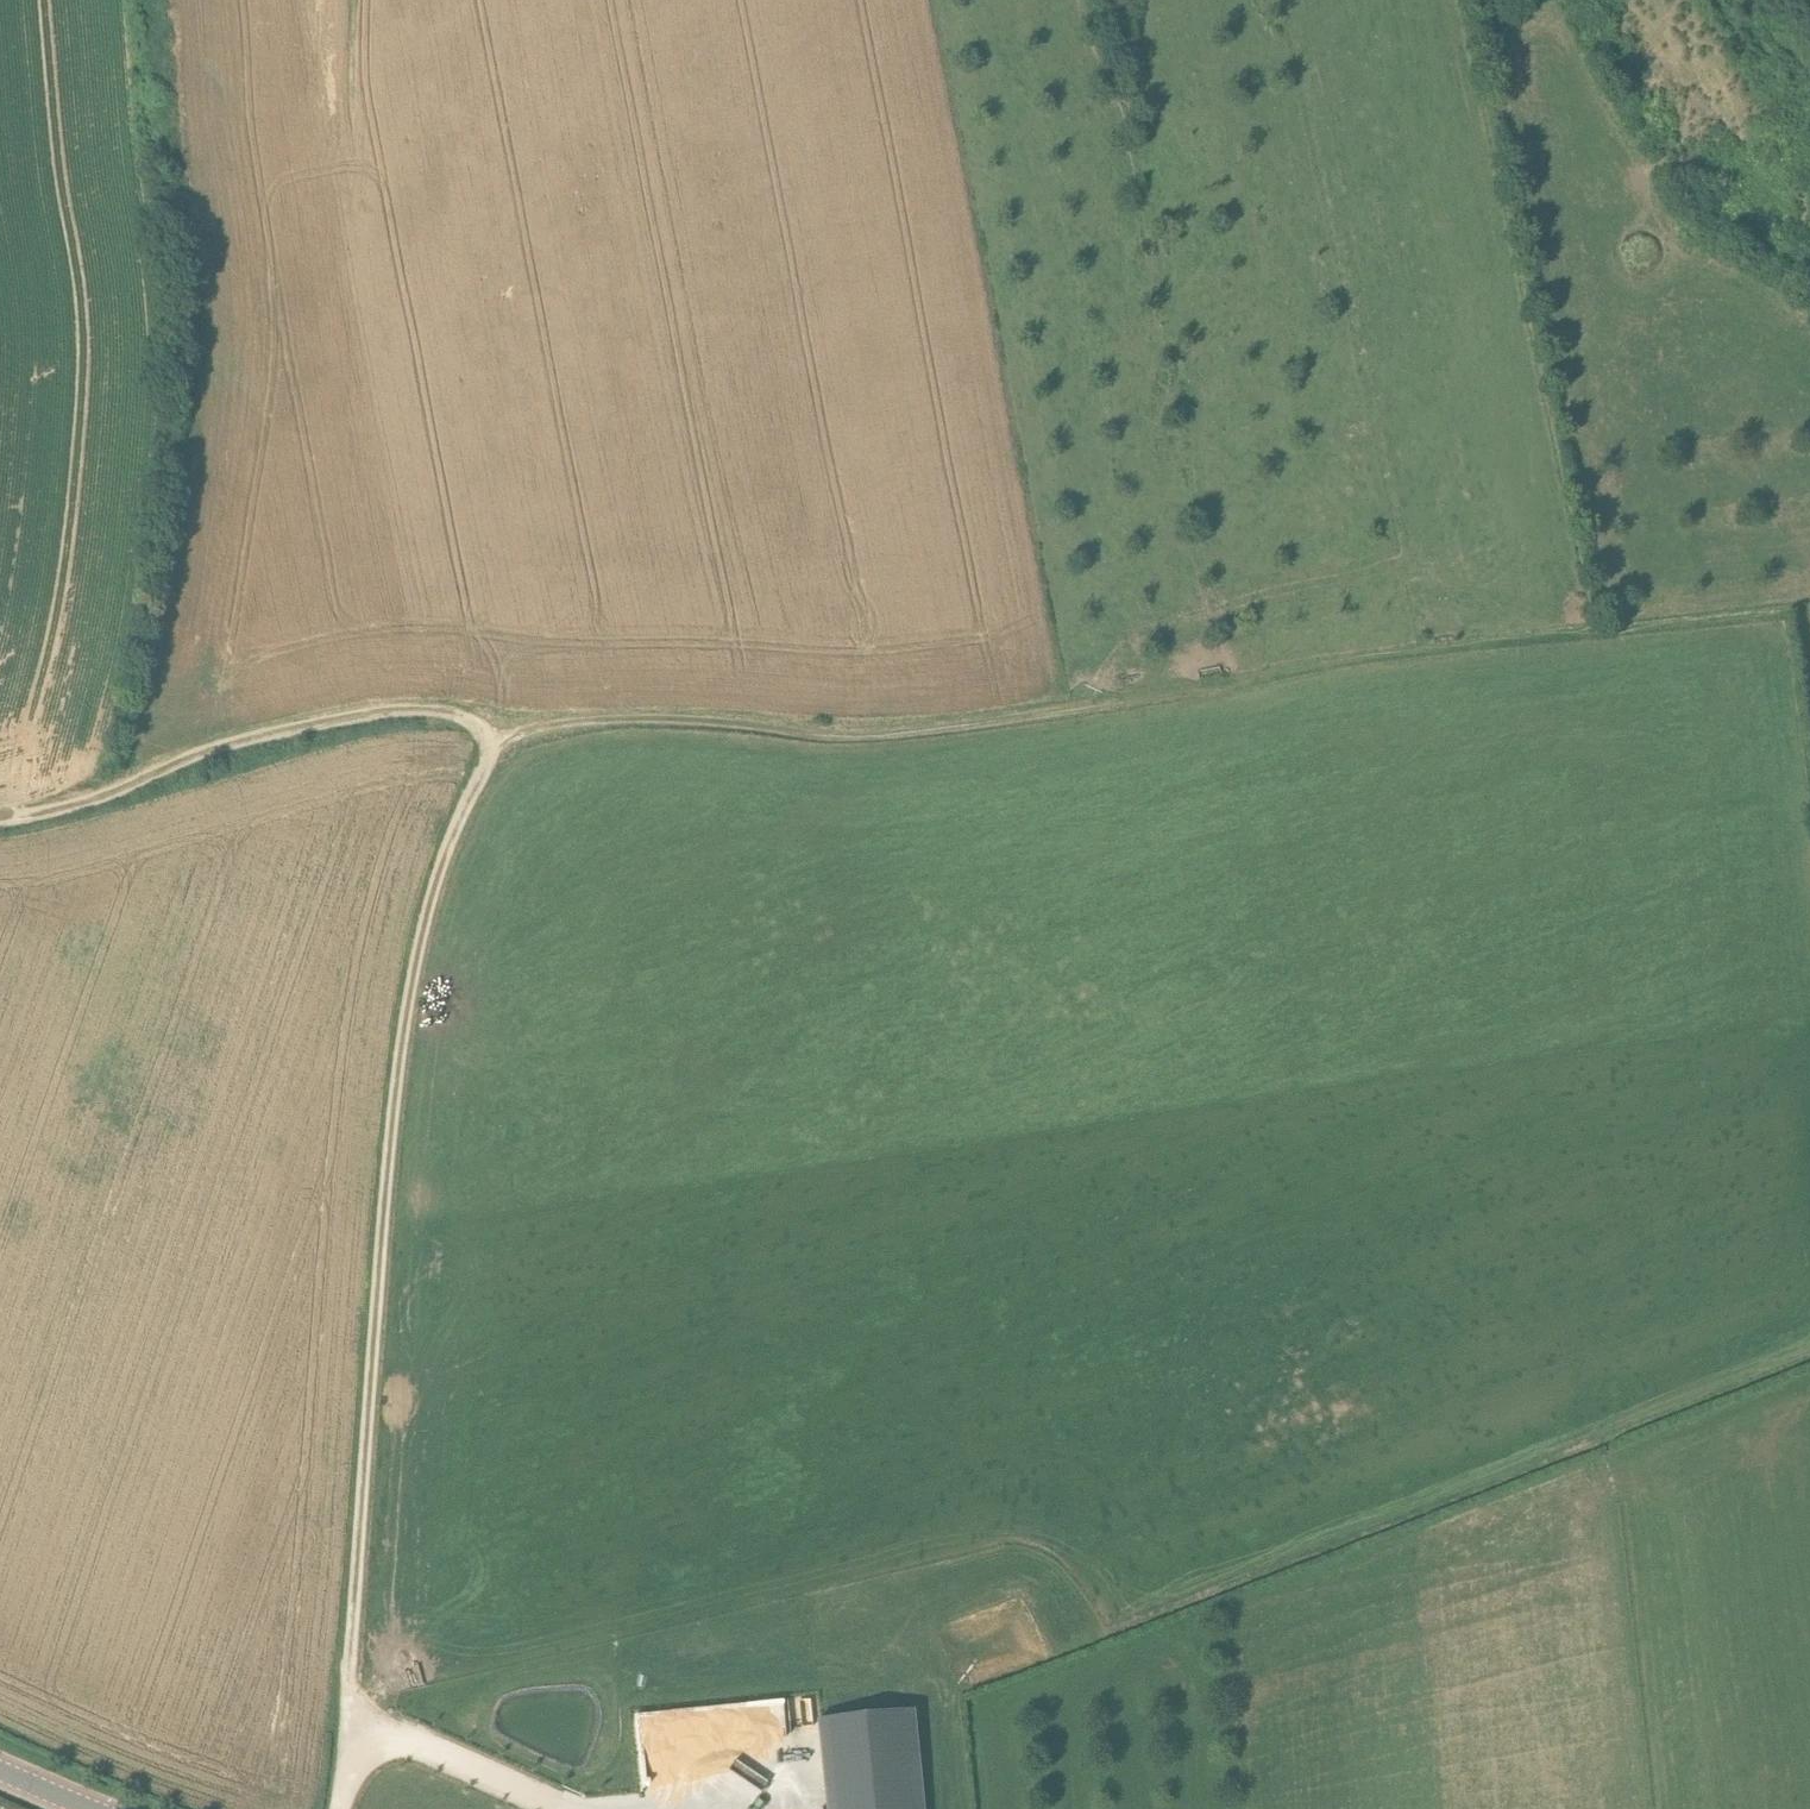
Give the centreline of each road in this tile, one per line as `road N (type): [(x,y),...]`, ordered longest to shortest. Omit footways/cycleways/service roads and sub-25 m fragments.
road 1 (track): [(503,737),(468,802),(425,929),(395,1108),(339,1808)]
road 2 (track): [(1225,689),(885,735),(629,718),(522,728),(503,737)]
road 3 (track): [(503,737),(441,712),(334,718),(0,822)]

